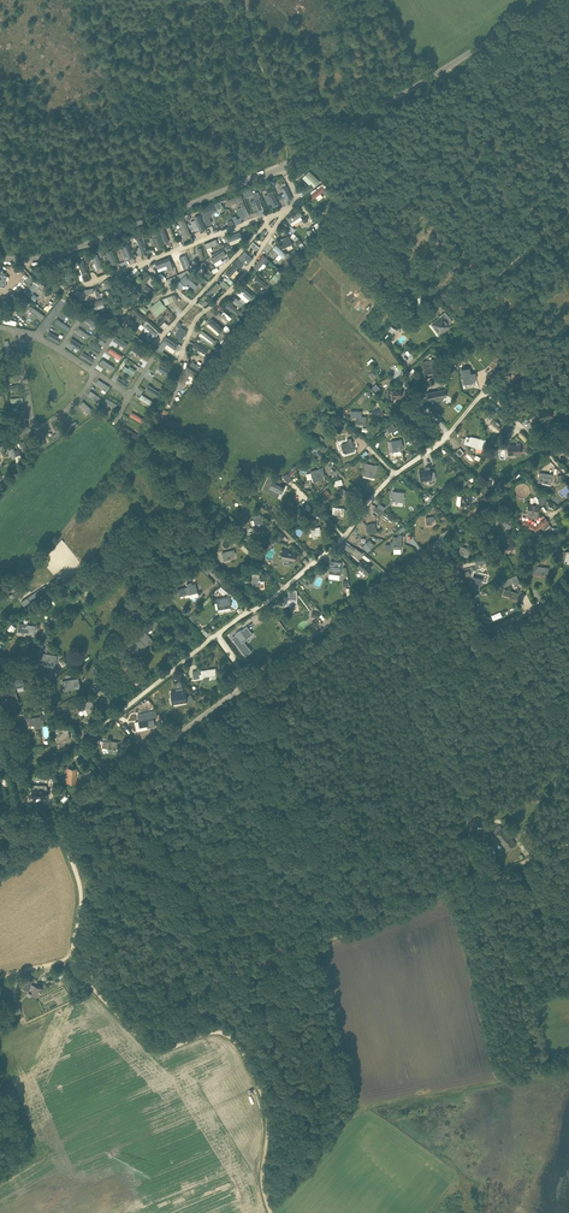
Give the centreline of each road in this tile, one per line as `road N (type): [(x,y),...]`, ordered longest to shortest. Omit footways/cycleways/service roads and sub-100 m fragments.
road 1 (track): [(568,842),(176,999),(147,979),(104,980),(80,973),(66,959),(80,890),(54,822)]
road 2 (unclassified): [(0,258),(72,250),(292,164),(548,0)]
road 3 (residential): [(568,476),(485,391),(445,438),(385,482),(343,537),(216,634)]
road 4 (unclassified): [(248,683),(431,549),(447,558),(486,628),(568,593)]
road 5 (track): [(265,1195),(266,1110),(234,1041),(219,1033),(148,1045),(80,973)]
road 6 (unclassified): [(112,782),(248,683)]
road 7 (residential): [(216,634),(116,714)]
road 8 (residential): [(31,836),(0,716)]

